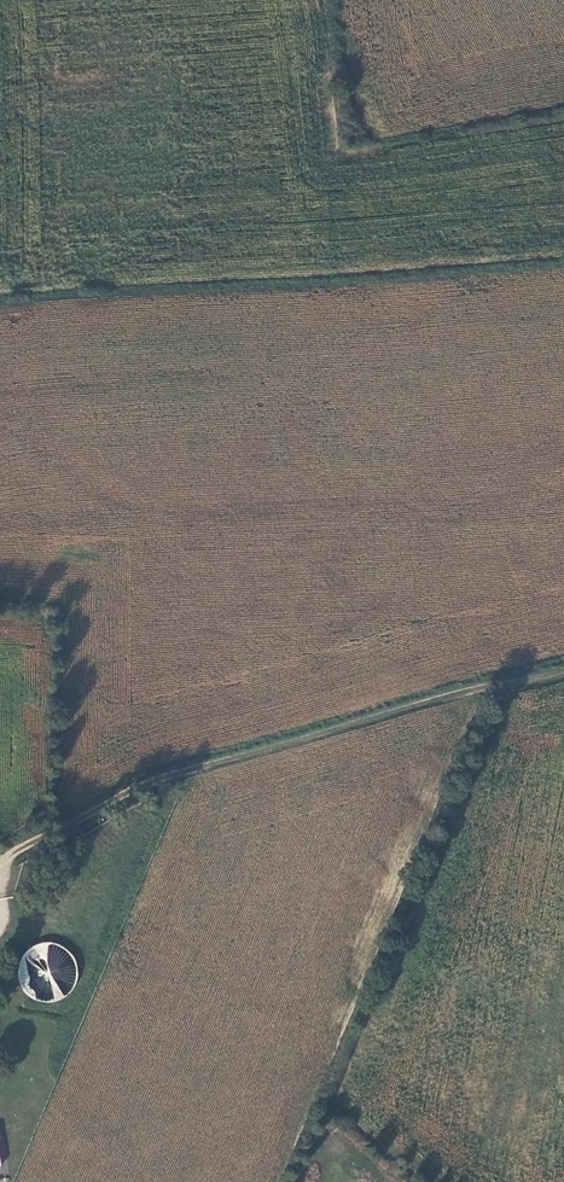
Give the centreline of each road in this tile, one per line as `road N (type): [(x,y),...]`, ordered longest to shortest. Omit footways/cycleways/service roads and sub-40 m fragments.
road 1 (track): [(563,671),(154,779),(0,863)]

